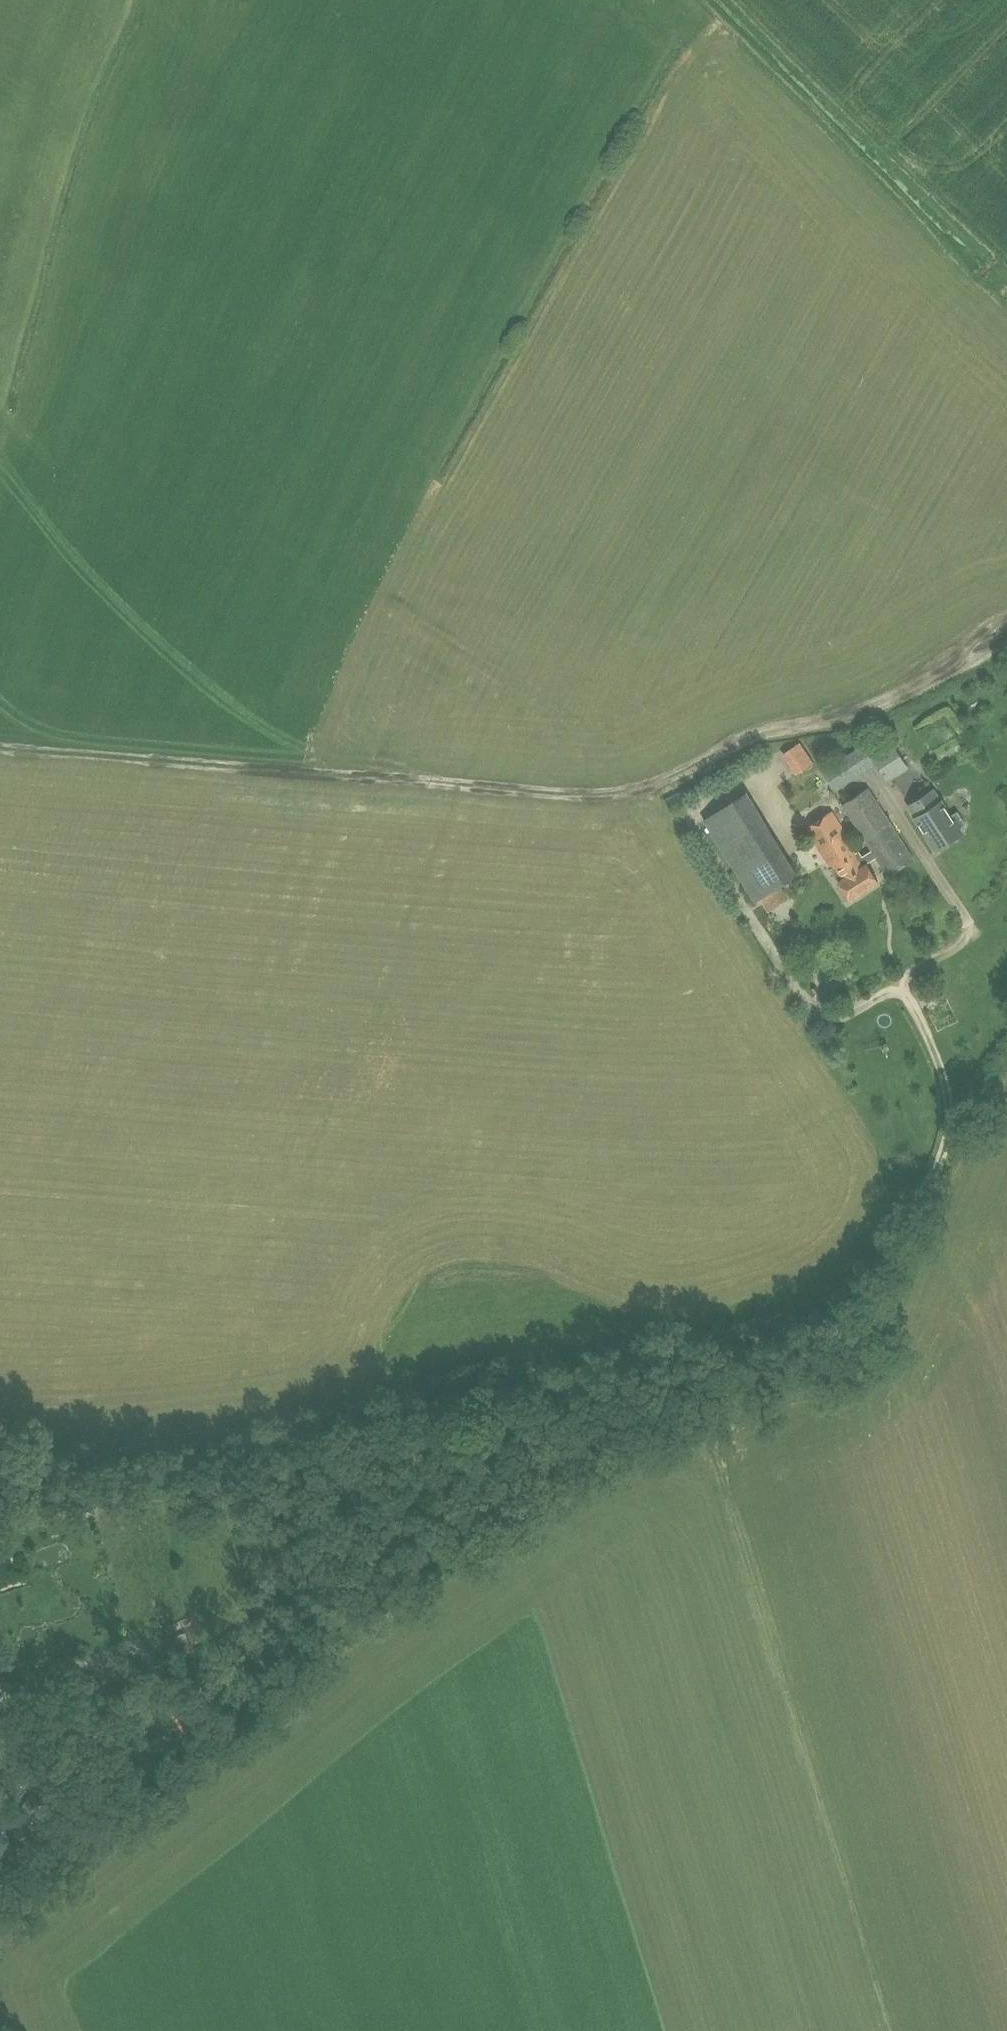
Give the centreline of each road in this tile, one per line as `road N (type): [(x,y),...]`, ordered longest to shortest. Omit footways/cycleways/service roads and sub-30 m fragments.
road 1 (track): [(0,1455),(110,1464),(211,1454),(699,1359),(824,1329),(845,1316),(947,1140),(947,1085),(902,986),(975,935),(880,790)]

